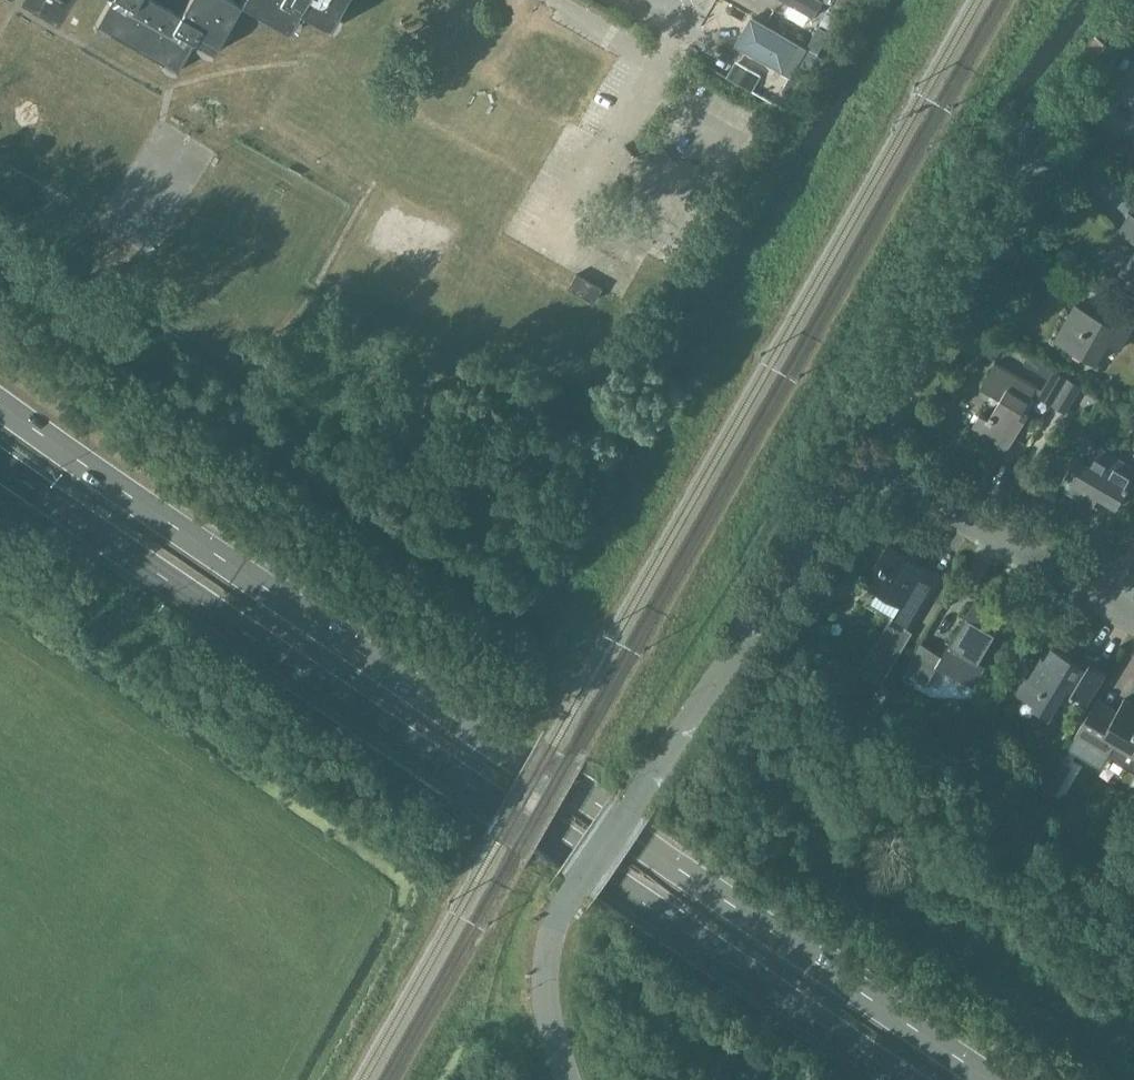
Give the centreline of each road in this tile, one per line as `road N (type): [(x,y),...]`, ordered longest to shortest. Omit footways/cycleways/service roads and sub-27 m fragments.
road 1 (trunk): [(993,1079),(0,404)]
road 2 (trunk): [(0,465),(905,1079)]
road 3 (unclassified): [(573,1079),(547,986),(554,928),(752,628)]
road 4 (residential): [(878,467),(1071,131)]
road 5 (residential): [(878,467),(1133,617)]
road 6 (residential): [(752,628),(848,481),(878,467)]

